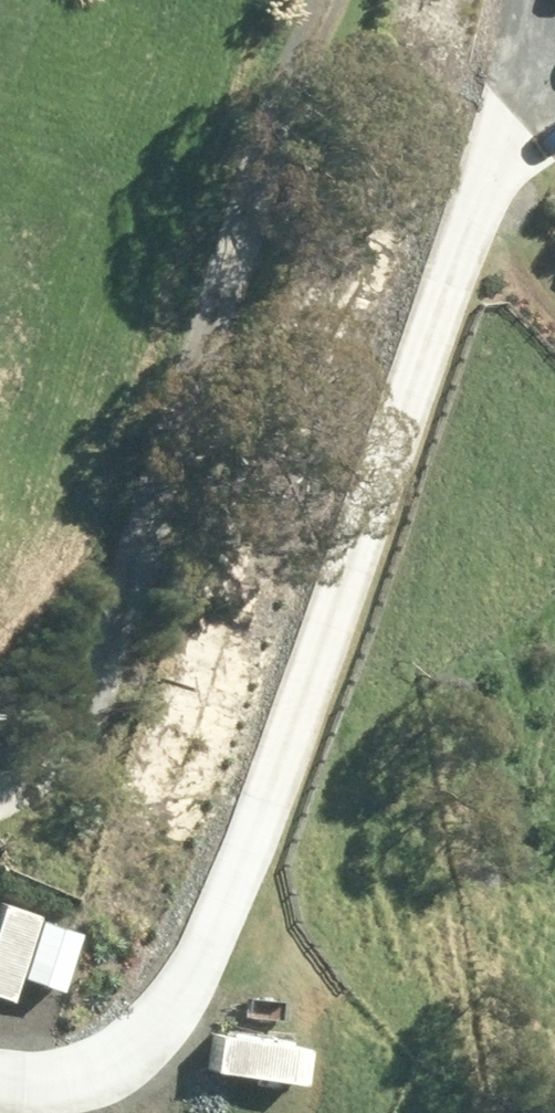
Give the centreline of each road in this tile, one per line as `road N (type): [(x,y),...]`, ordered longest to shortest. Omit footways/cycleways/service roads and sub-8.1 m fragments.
road 1 (track): [(0,1087),(96,1060),(206,938),(523,0)]
road 2 (track): [(0,737),(110,599),(311,0)]

